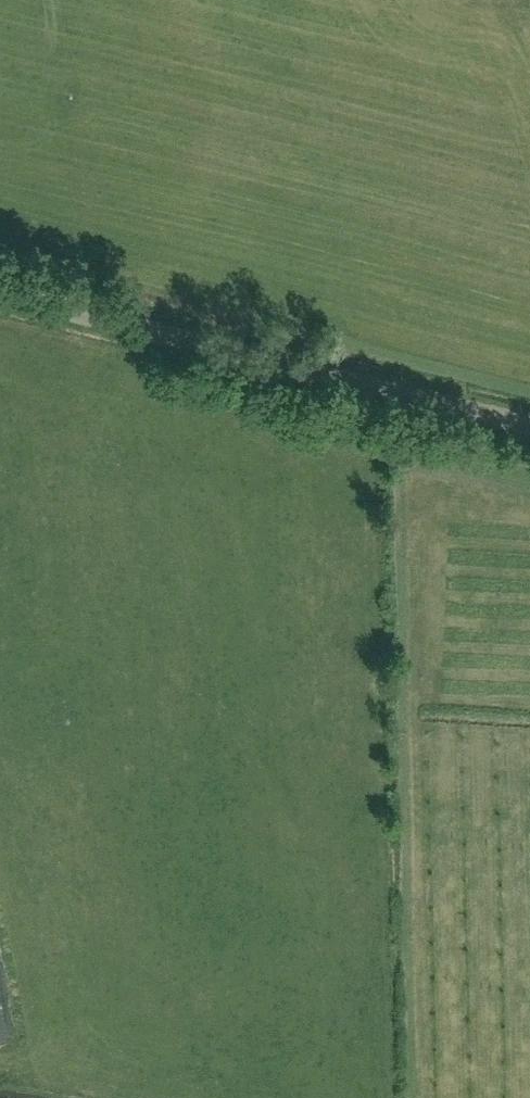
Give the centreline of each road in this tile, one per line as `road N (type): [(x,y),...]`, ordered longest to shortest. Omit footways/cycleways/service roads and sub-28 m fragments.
road 1 (unclassified): [(529,422),(0,292)]

